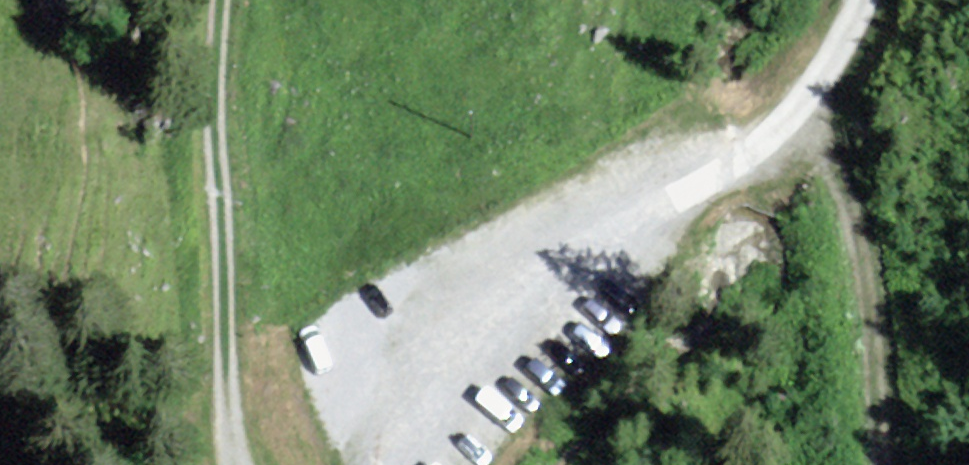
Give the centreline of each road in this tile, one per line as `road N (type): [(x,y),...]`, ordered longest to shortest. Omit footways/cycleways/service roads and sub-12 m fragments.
road 1 (unclassified): [(864,0),(844,42),(781,126),(533,306),(391,464)]
road 2 (track): [(209,0),(204,208),(220,390),(236,464)]
road 3 (track): [(781,126),(843,188),(888,464)]

